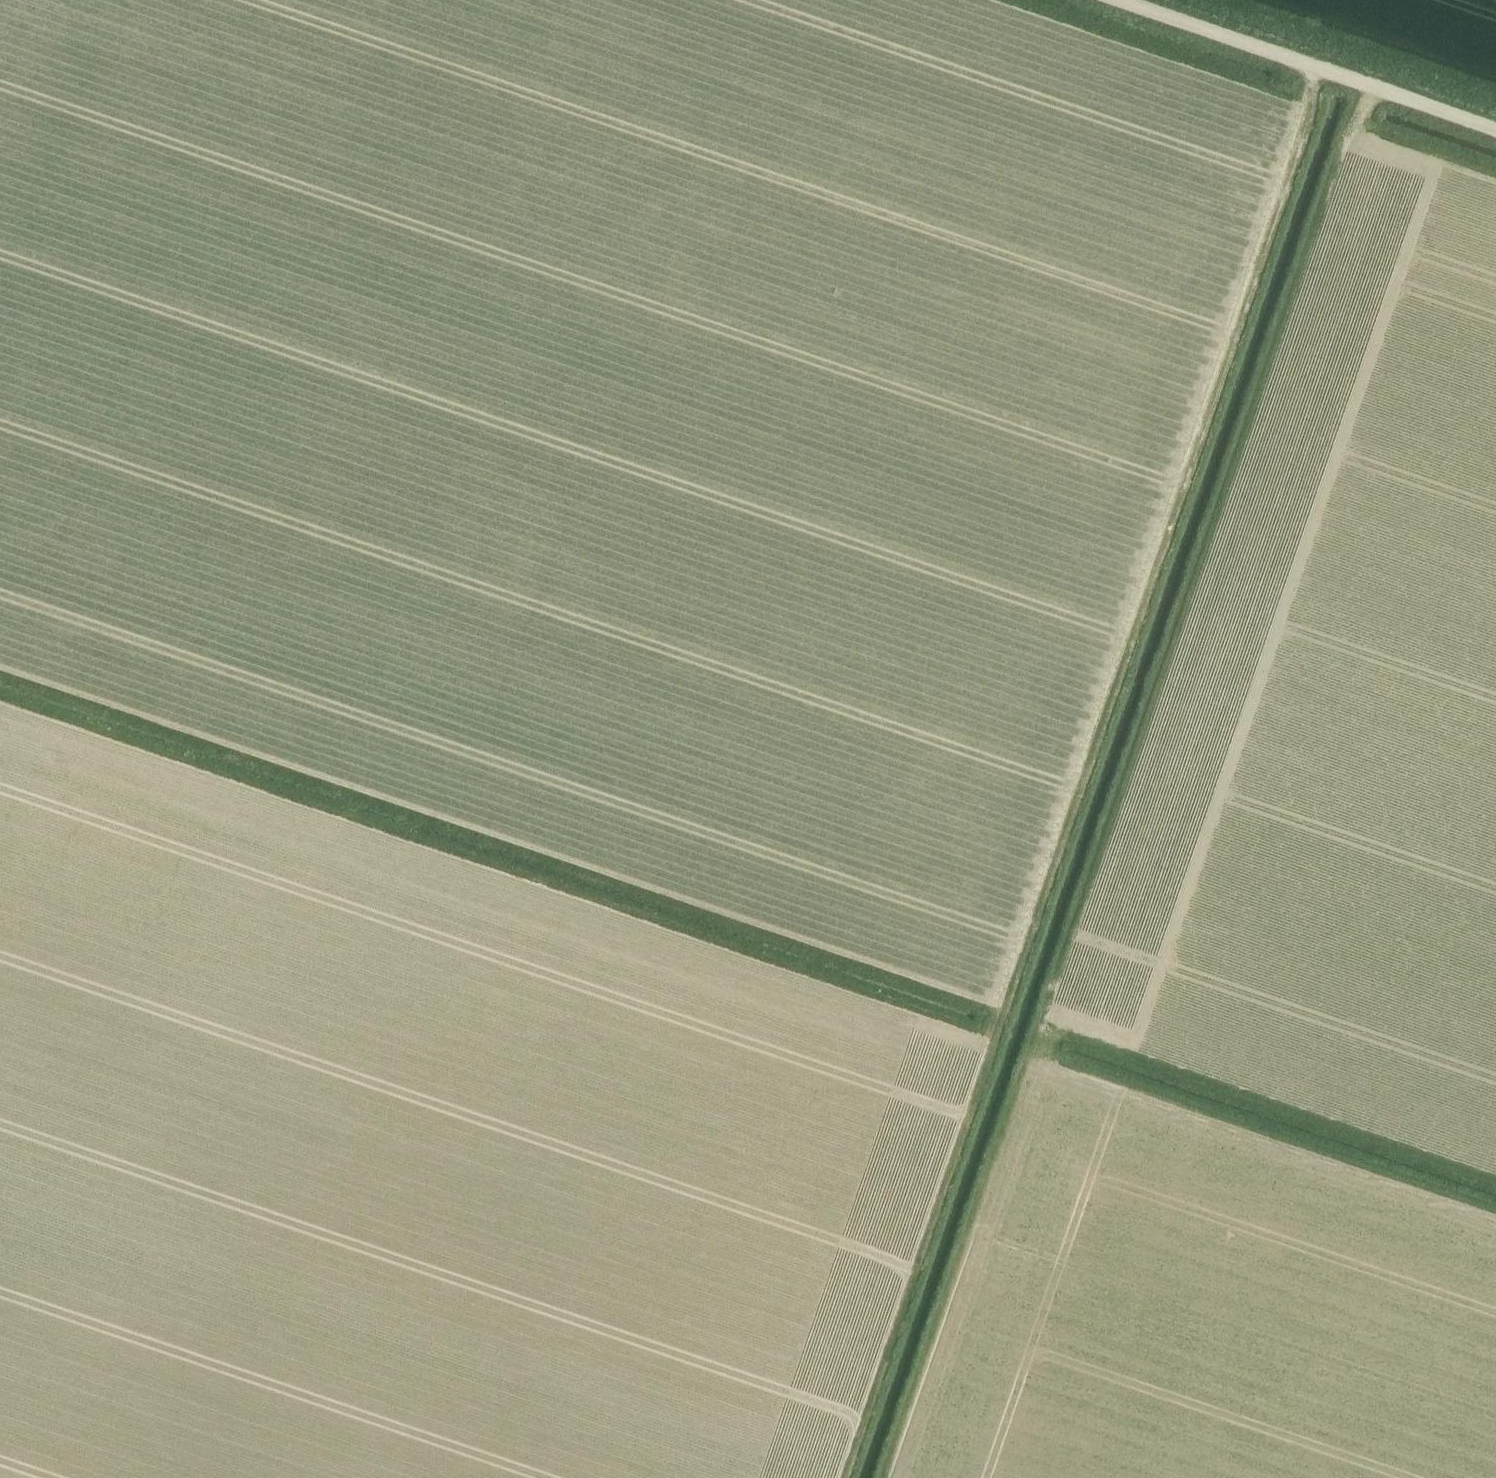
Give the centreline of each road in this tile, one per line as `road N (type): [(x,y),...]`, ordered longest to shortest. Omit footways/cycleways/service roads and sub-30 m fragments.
road 1 (track): [(1115,0),(1495,131)]

